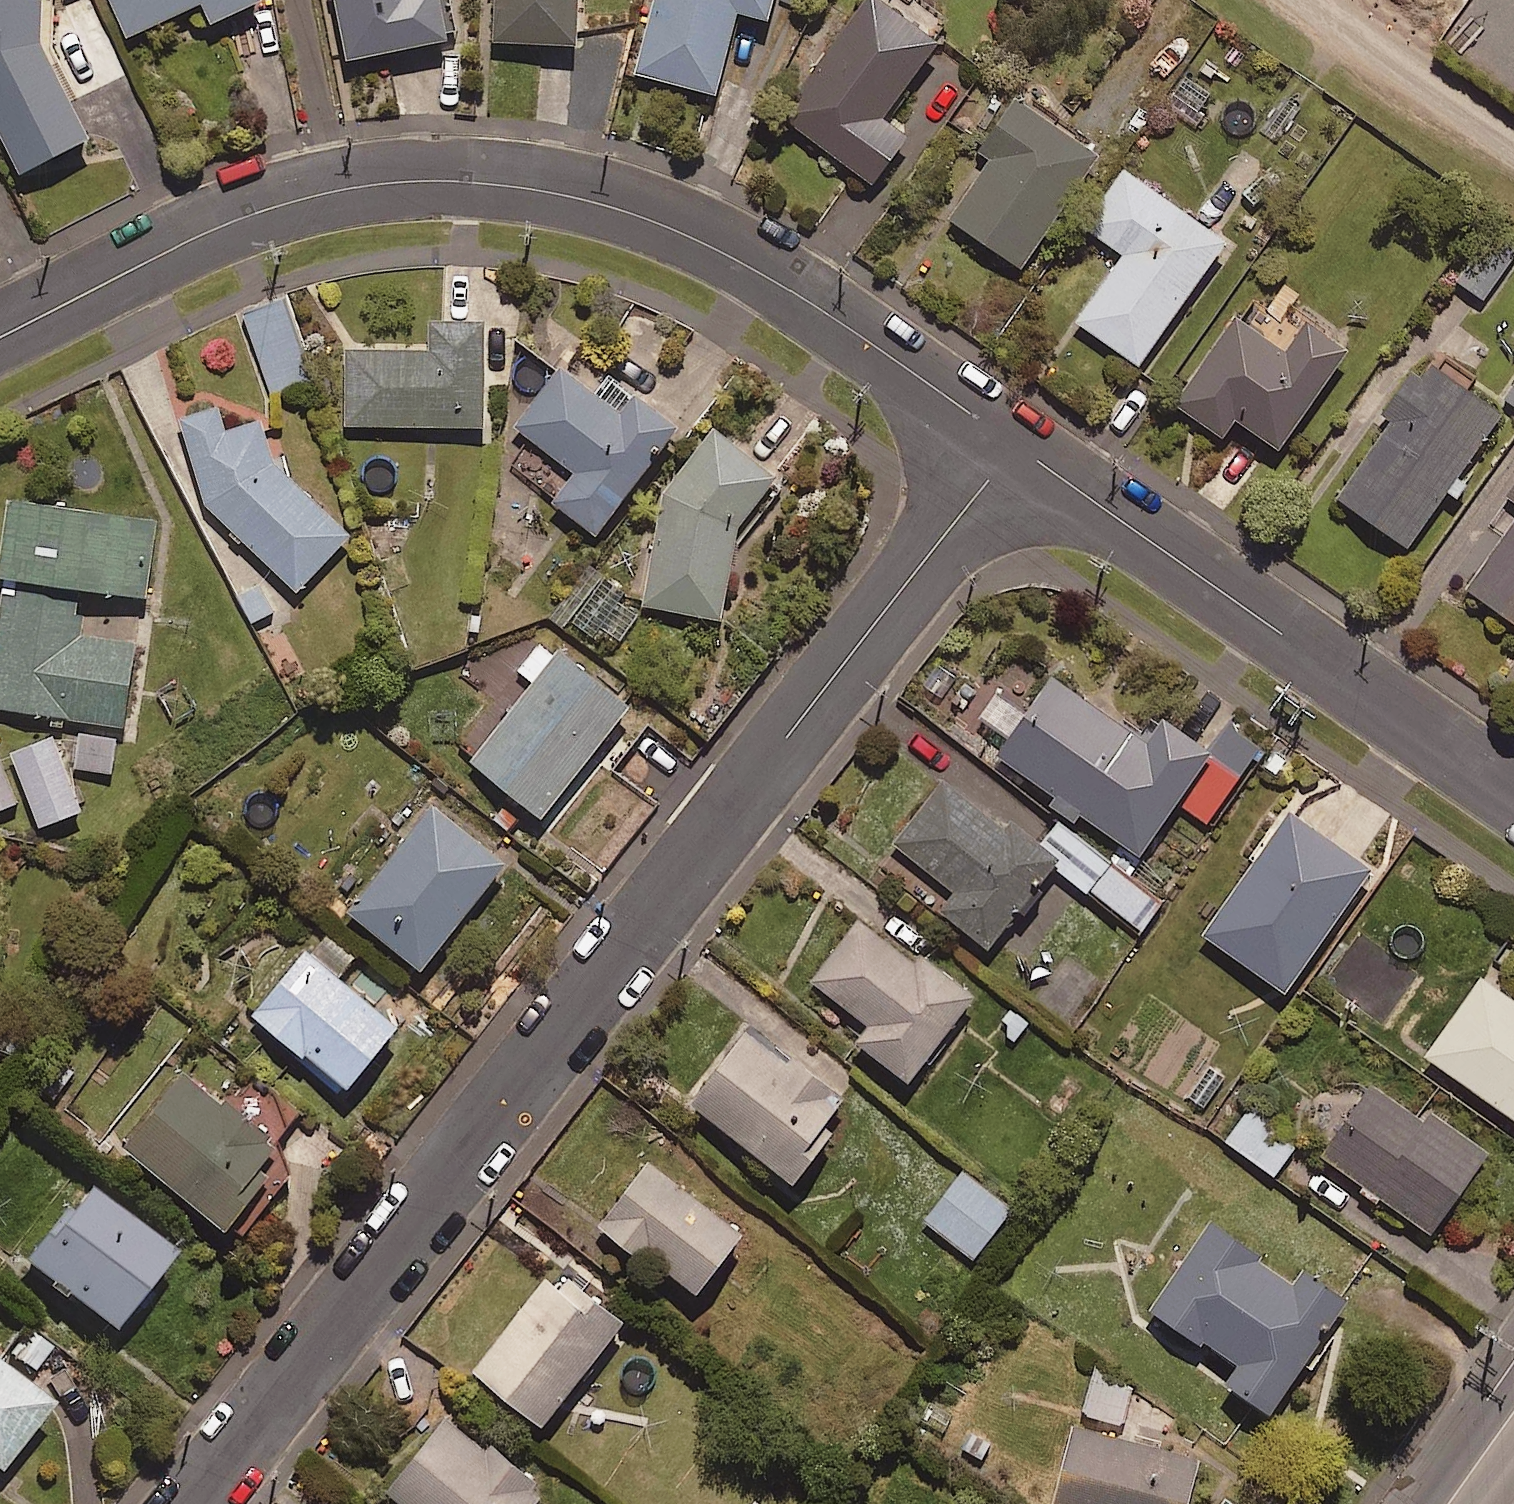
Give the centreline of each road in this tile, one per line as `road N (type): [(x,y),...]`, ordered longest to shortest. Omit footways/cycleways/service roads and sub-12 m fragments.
road 1 (residential): [(192,1503),(1015,447)]
road 2 (residential): [(1015,447),(794,293),(699,241),(532,188),(456,181),(317,196),(173,248),(0,338)]
road 3 (residential): [(1513,794),(1015,447)]
road 4 (unclassified): [(1513,151),(1297,0)]

